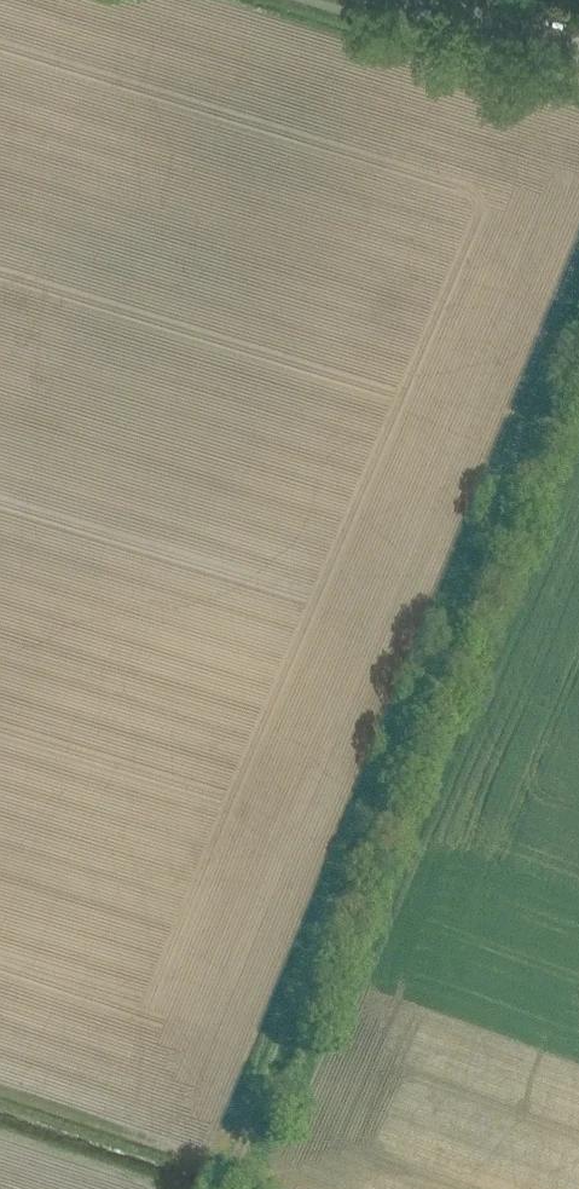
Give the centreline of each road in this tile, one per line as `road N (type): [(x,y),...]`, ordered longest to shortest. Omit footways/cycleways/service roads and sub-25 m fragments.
road 1 (track): [(578,334),(228,1188)]
road 2 (tertiary): [(401,0),(578,55)]

